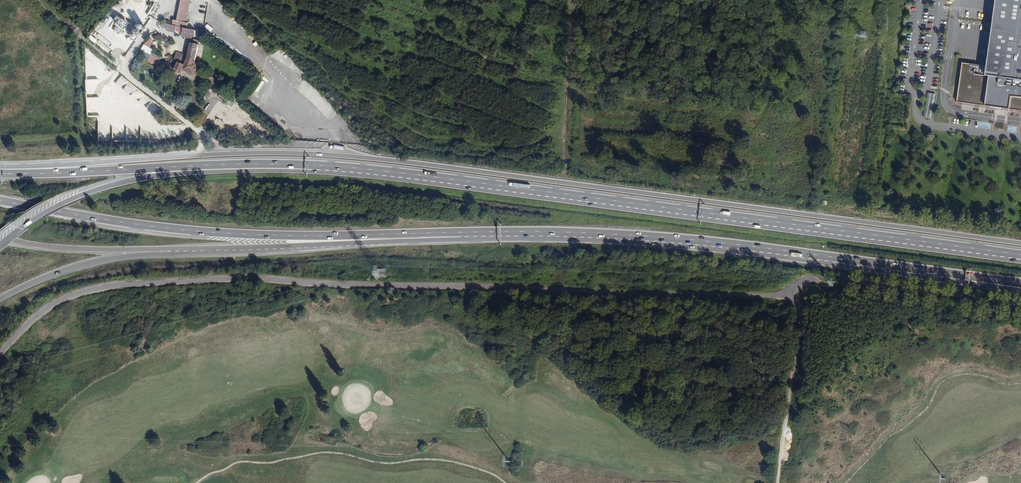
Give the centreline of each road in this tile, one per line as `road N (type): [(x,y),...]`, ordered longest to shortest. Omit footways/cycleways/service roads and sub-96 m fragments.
road 1 (trunk): [(1020,244),(336,153),(0,168)]
road 2 (trunk): [(1020,257),(314,166)]
road 3 (trunk): [(482,234),(718,244),(970,276)]
road 4 (trunk): [(0,201),(198,232),(482,234)]
road 5 (trunk): [(314,166),(131,180),(62,203),(0,245)]
road 6 (trunk): [(161,250),(482,234)]
road 7 (trunk): [(314,166),(0,171)]
road 8 (track): [(40,0),(199,131),(201,155)]
road 9 (trunk): [(0,298),(89,262),(161,250)]
road 10 (trunk): [(0,237),(161,250)]

